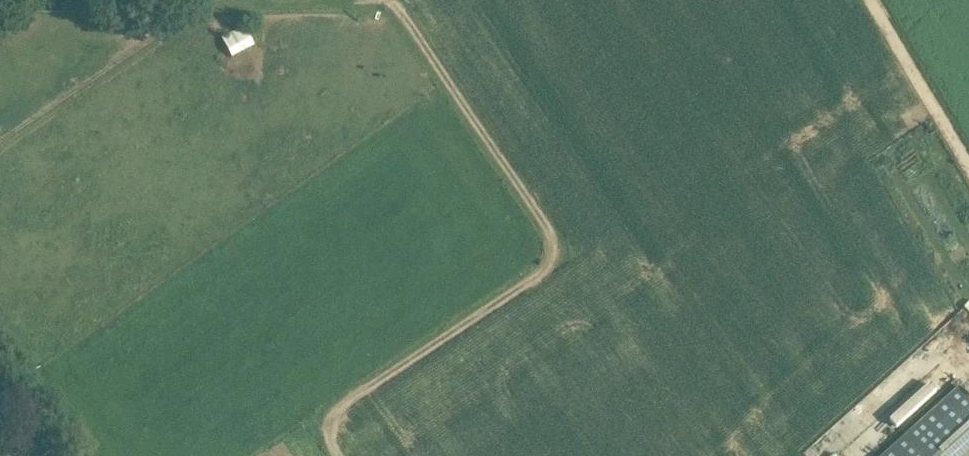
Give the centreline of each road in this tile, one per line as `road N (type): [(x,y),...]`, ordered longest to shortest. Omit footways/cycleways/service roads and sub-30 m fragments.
road 1 (track): [(344,455),(333,423),(338,411),(545,271),(559,245),(398,2),(387,0)]
road 2 (track): [(968,175),(867,0)]

